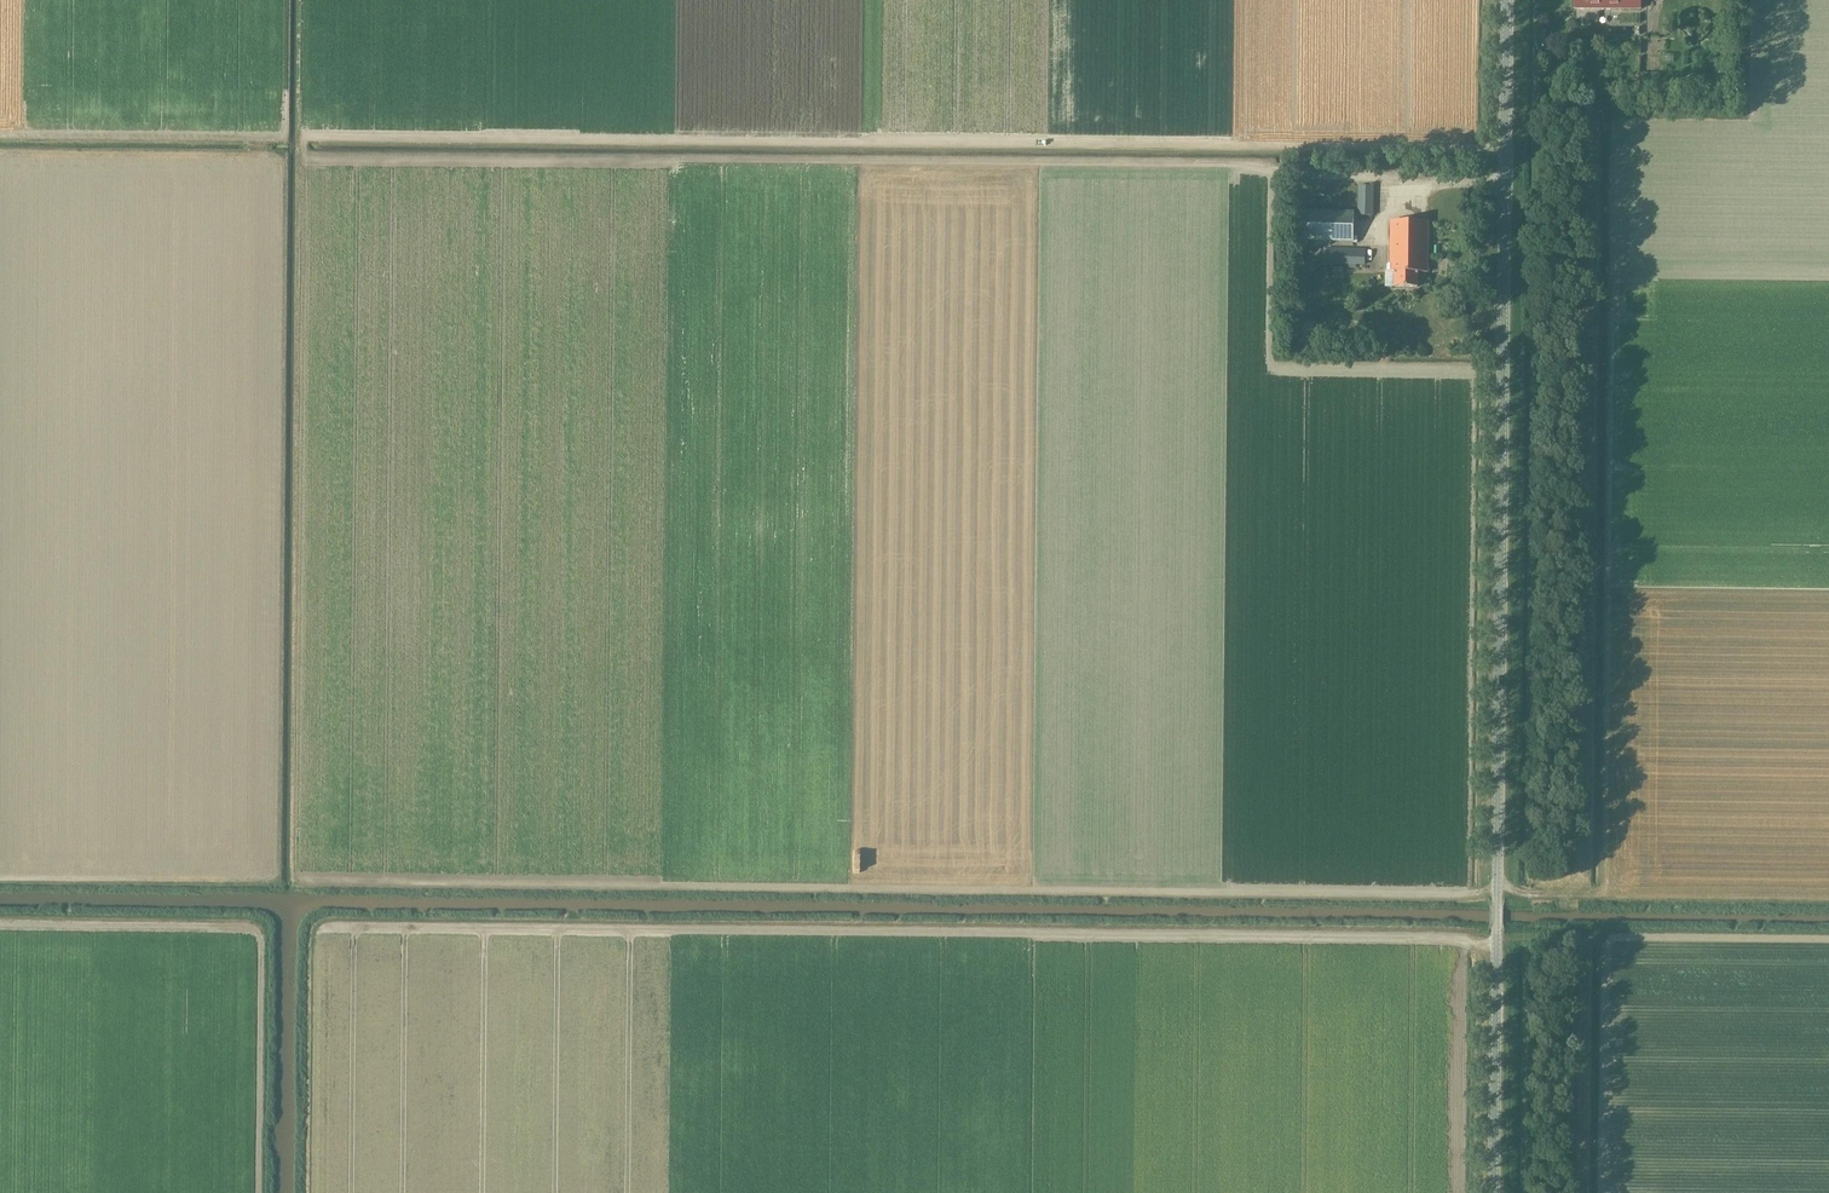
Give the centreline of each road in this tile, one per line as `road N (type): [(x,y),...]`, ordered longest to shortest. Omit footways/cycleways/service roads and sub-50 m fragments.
road 1 (unclassified): [(1493,1192),(1507,0)]

